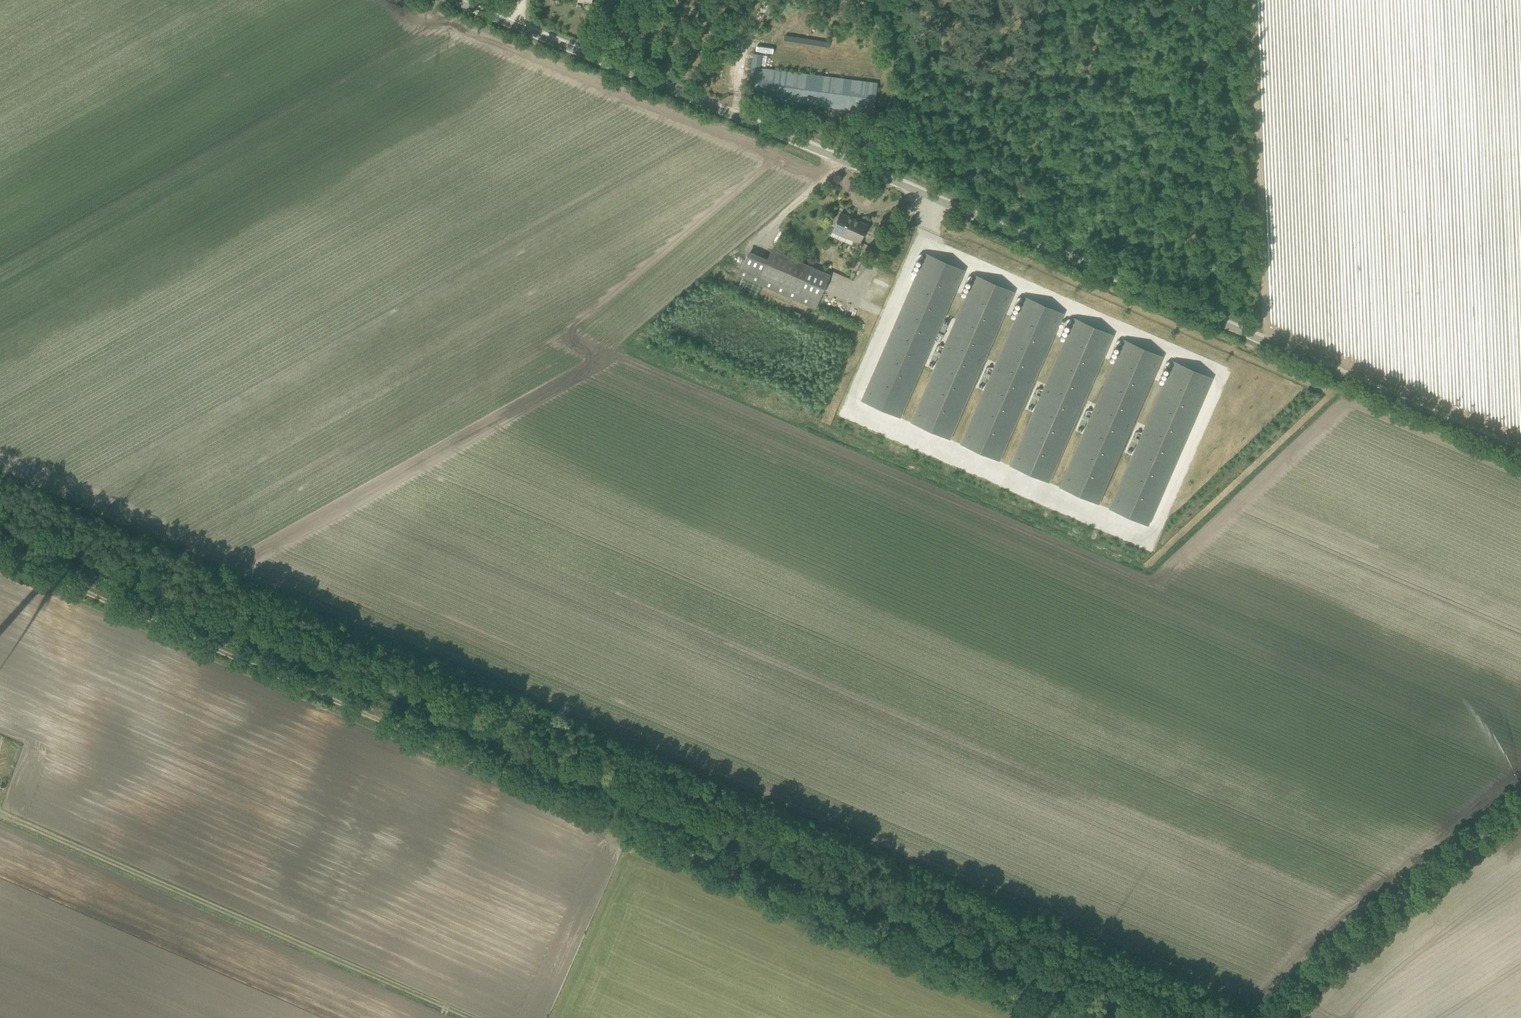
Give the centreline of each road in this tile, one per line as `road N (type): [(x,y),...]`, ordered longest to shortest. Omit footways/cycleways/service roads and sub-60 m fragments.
road 1 (unclassified): [(1520,454),(454,0)]
road 2 (track): [(1060,1017),(0,554)]
road 3 (tertiary): [(1274,1017),(1362,932),(1520,809)]

